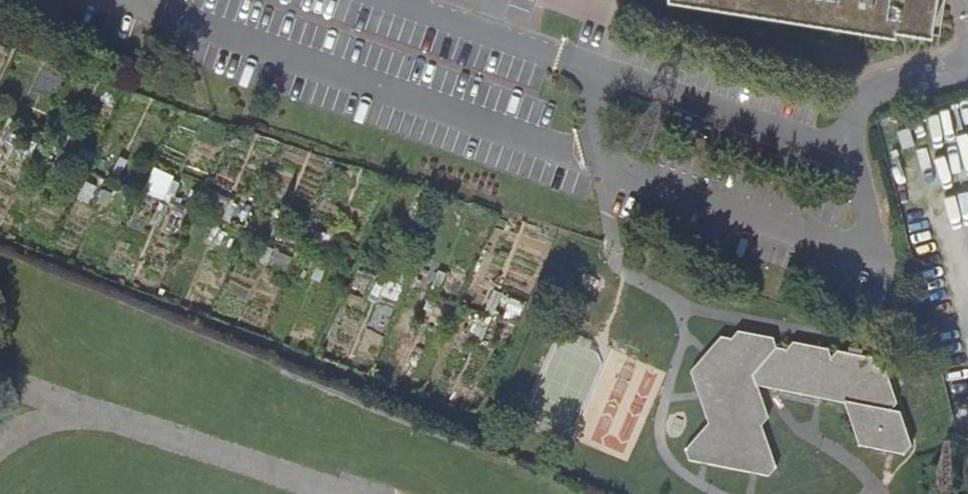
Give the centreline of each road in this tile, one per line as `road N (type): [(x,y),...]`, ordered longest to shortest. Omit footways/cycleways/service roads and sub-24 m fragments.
road 1 (residential): [(855,158),(389,0)]
road 2 (residential): [(583,159),(164,13)]
road 3 (residential): [(583,159),(836,243),(869,228),(855,158)]
road 4 (residential): [(967,66),(870,95),(854,124),(855,158)]

